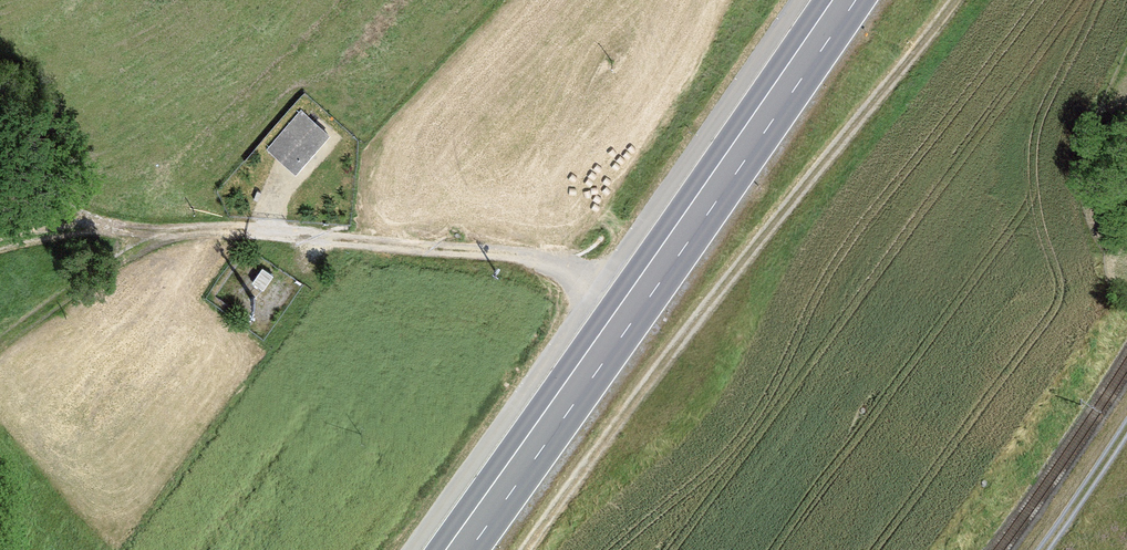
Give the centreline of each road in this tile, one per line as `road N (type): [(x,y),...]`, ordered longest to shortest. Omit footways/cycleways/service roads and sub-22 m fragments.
road 1 (track): [(631,309),(577,276),(513,254),(196,231),(144,244),(0,343)]
road 2 (primary): [(845,0),(458,549)]
road 3 (track): [(1055,549),(1126,451)]

